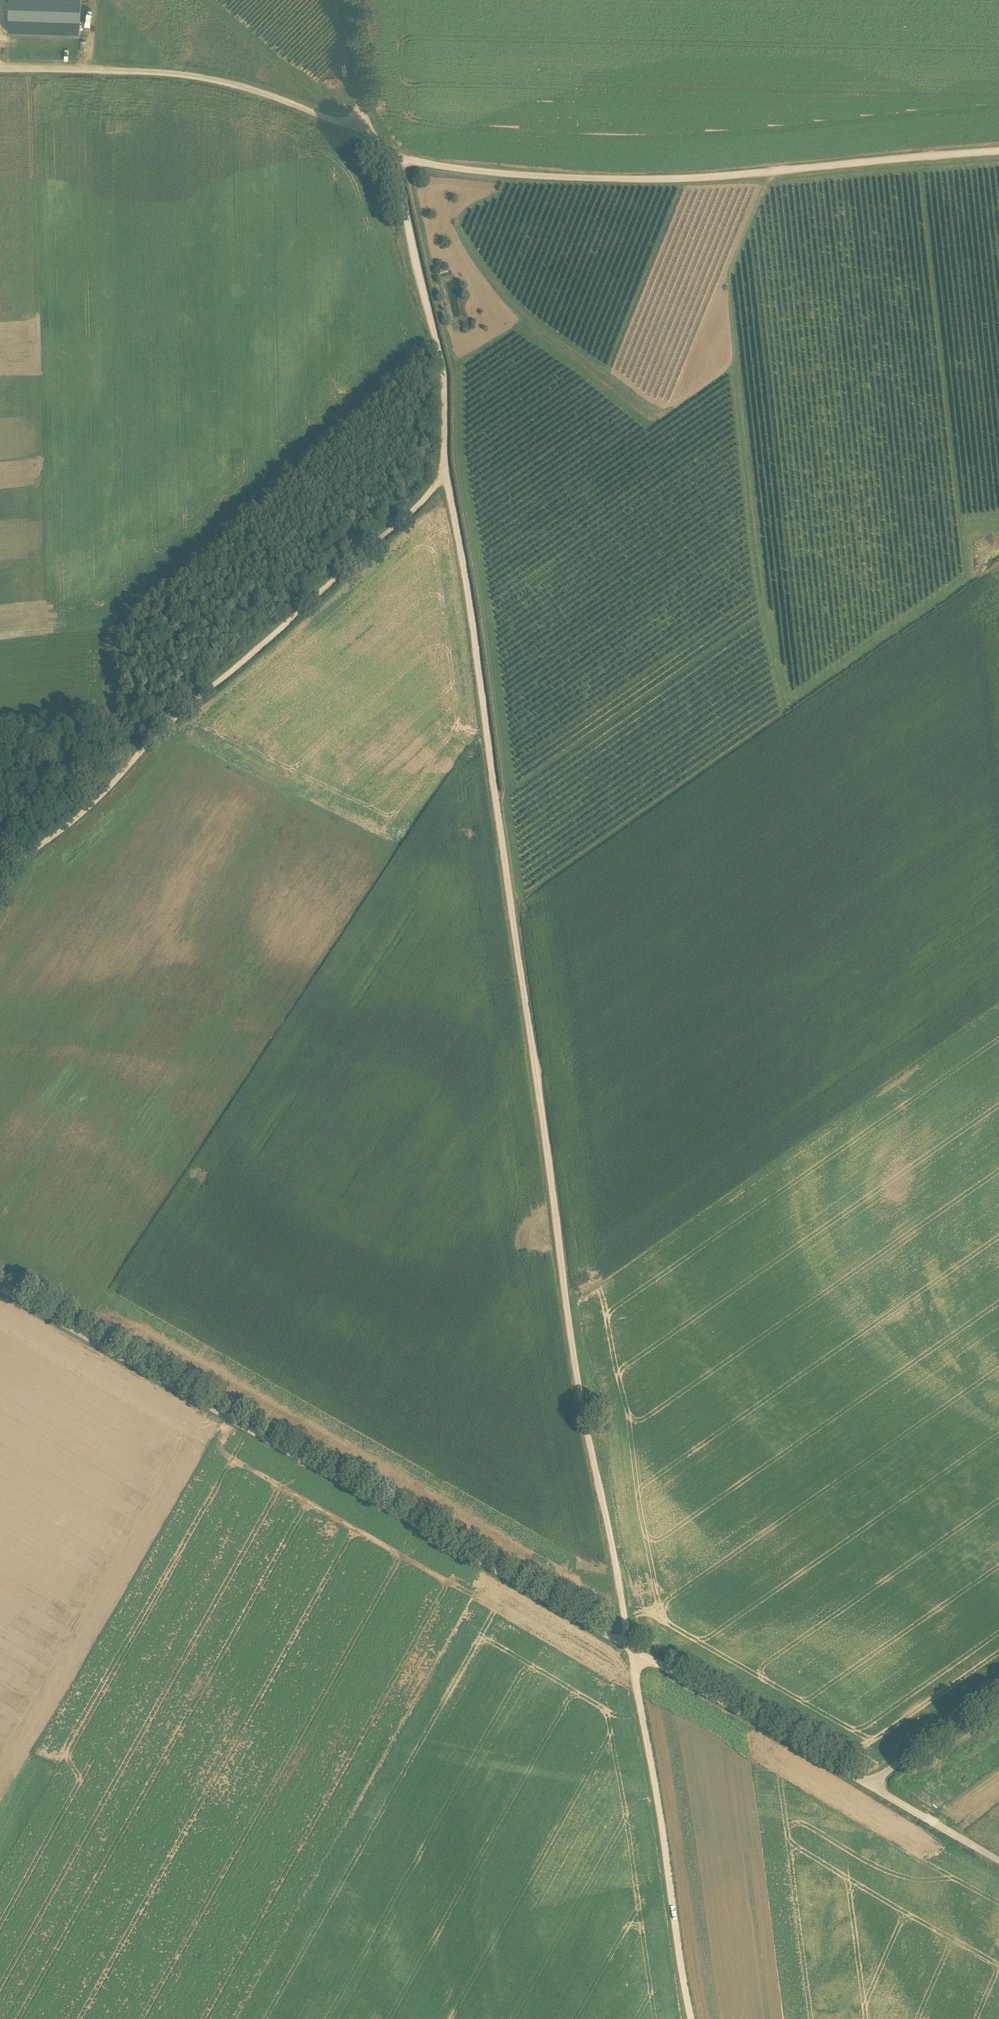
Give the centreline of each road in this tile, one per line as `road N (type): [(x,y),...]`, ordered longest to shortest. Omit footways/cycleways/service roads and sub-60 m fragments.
road 1 (track): [(446,482),(687,2018)]
road 2 (unclassified): [(870,1784),(0,1282)]
road 3 (track): [(998,156),(651,183),(520,178),(393,156)]
road 4 (track): [(446,482),(149,742),(76,820),(0,870)]
road 5 (track): [(364,135),(201,79),(0,71)]
road 6 (track): [(393,156),(447,389),(446,482)]
road 7 (track): [(393,156),(364,135),(359,0)]
road 8 (unclassified): [(870,1784),(998,1694)]
road 9 (unclassified): [(998,1858),(870,1784)]

